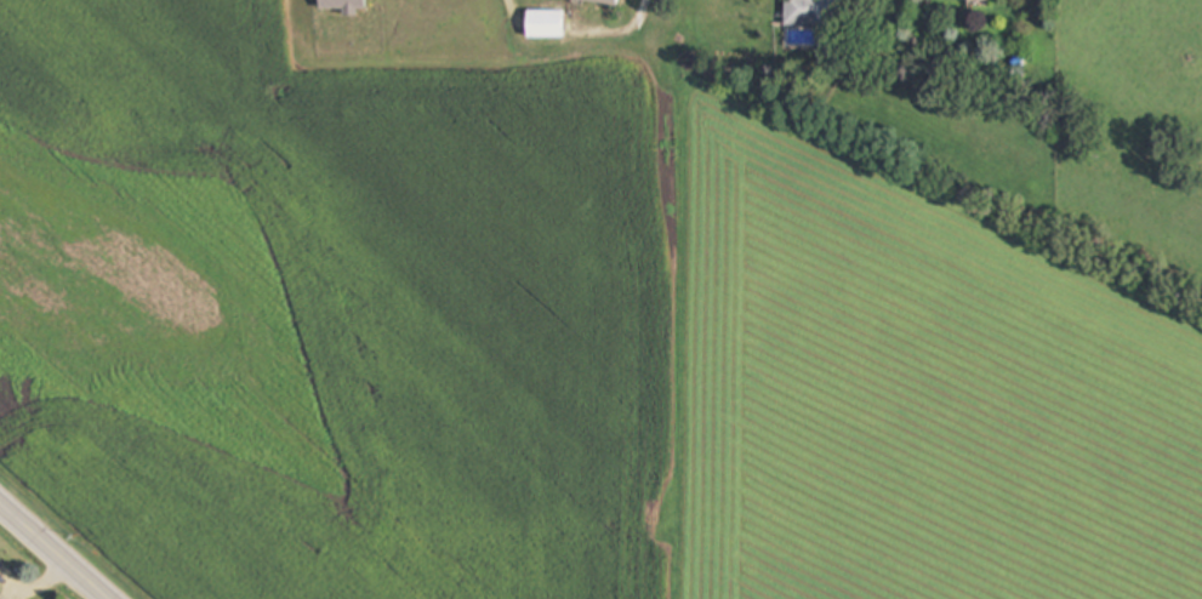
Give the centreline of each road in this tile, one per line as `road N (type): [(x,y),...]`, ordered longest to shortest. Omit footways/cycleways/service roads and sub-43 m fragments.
road 1 (primary): [(97,598),(0,514)]

